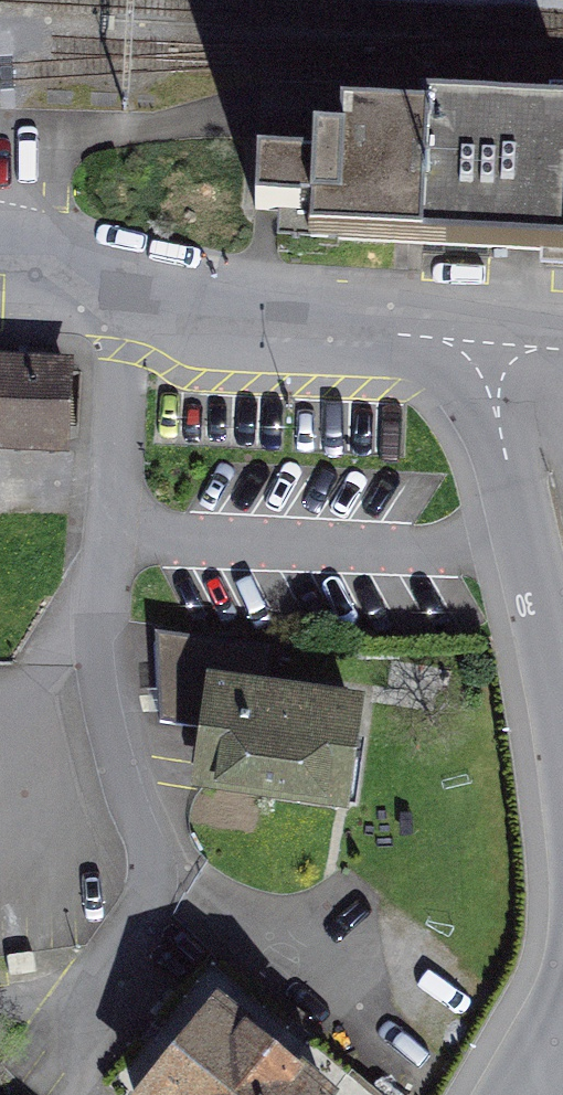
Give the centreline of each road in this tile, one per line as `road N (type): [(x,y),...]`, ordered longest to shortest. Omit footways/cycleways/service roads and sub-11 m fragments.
road 1 (residential): [(0,1007),(62,999),(134,908),(150,872),(107,717),(98,646),(122,271)]
road 2 (residential): [(122,271),(246,313),(498,344)]
road 3 (residential): [(562,704),(495,412),(498,344)]
road 4 (residential): [(0,244),(122,271)]

